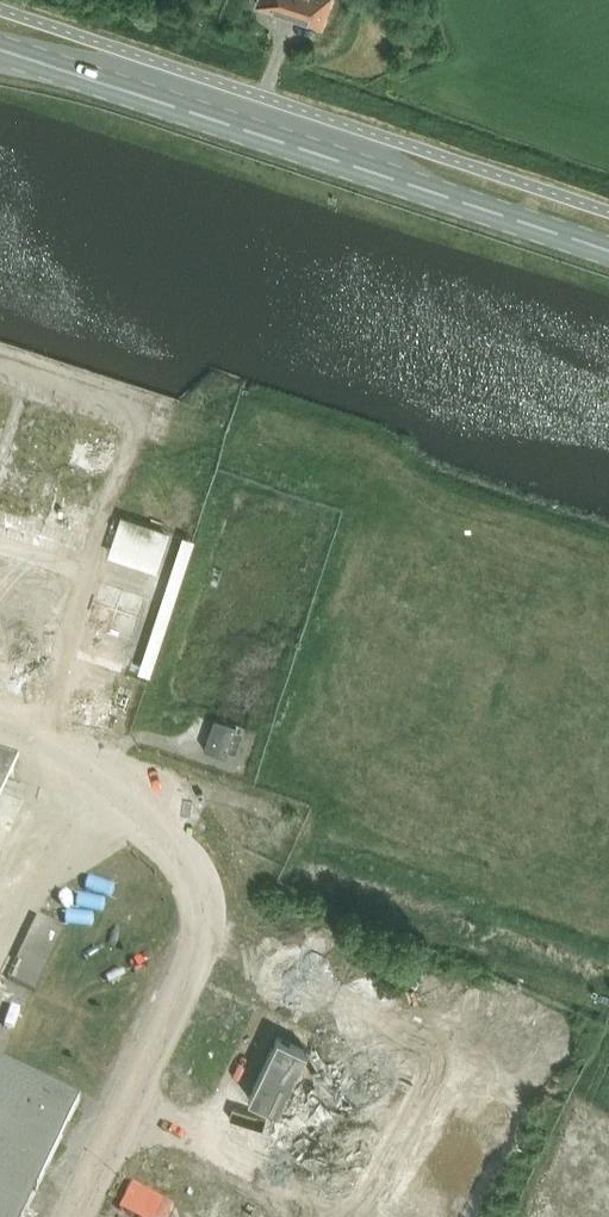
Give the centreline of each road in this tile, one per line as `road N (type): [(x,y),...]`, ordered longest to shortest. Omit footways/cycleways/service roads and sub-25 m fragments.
road 1 (secondary): [(608,254),(0,53)]

